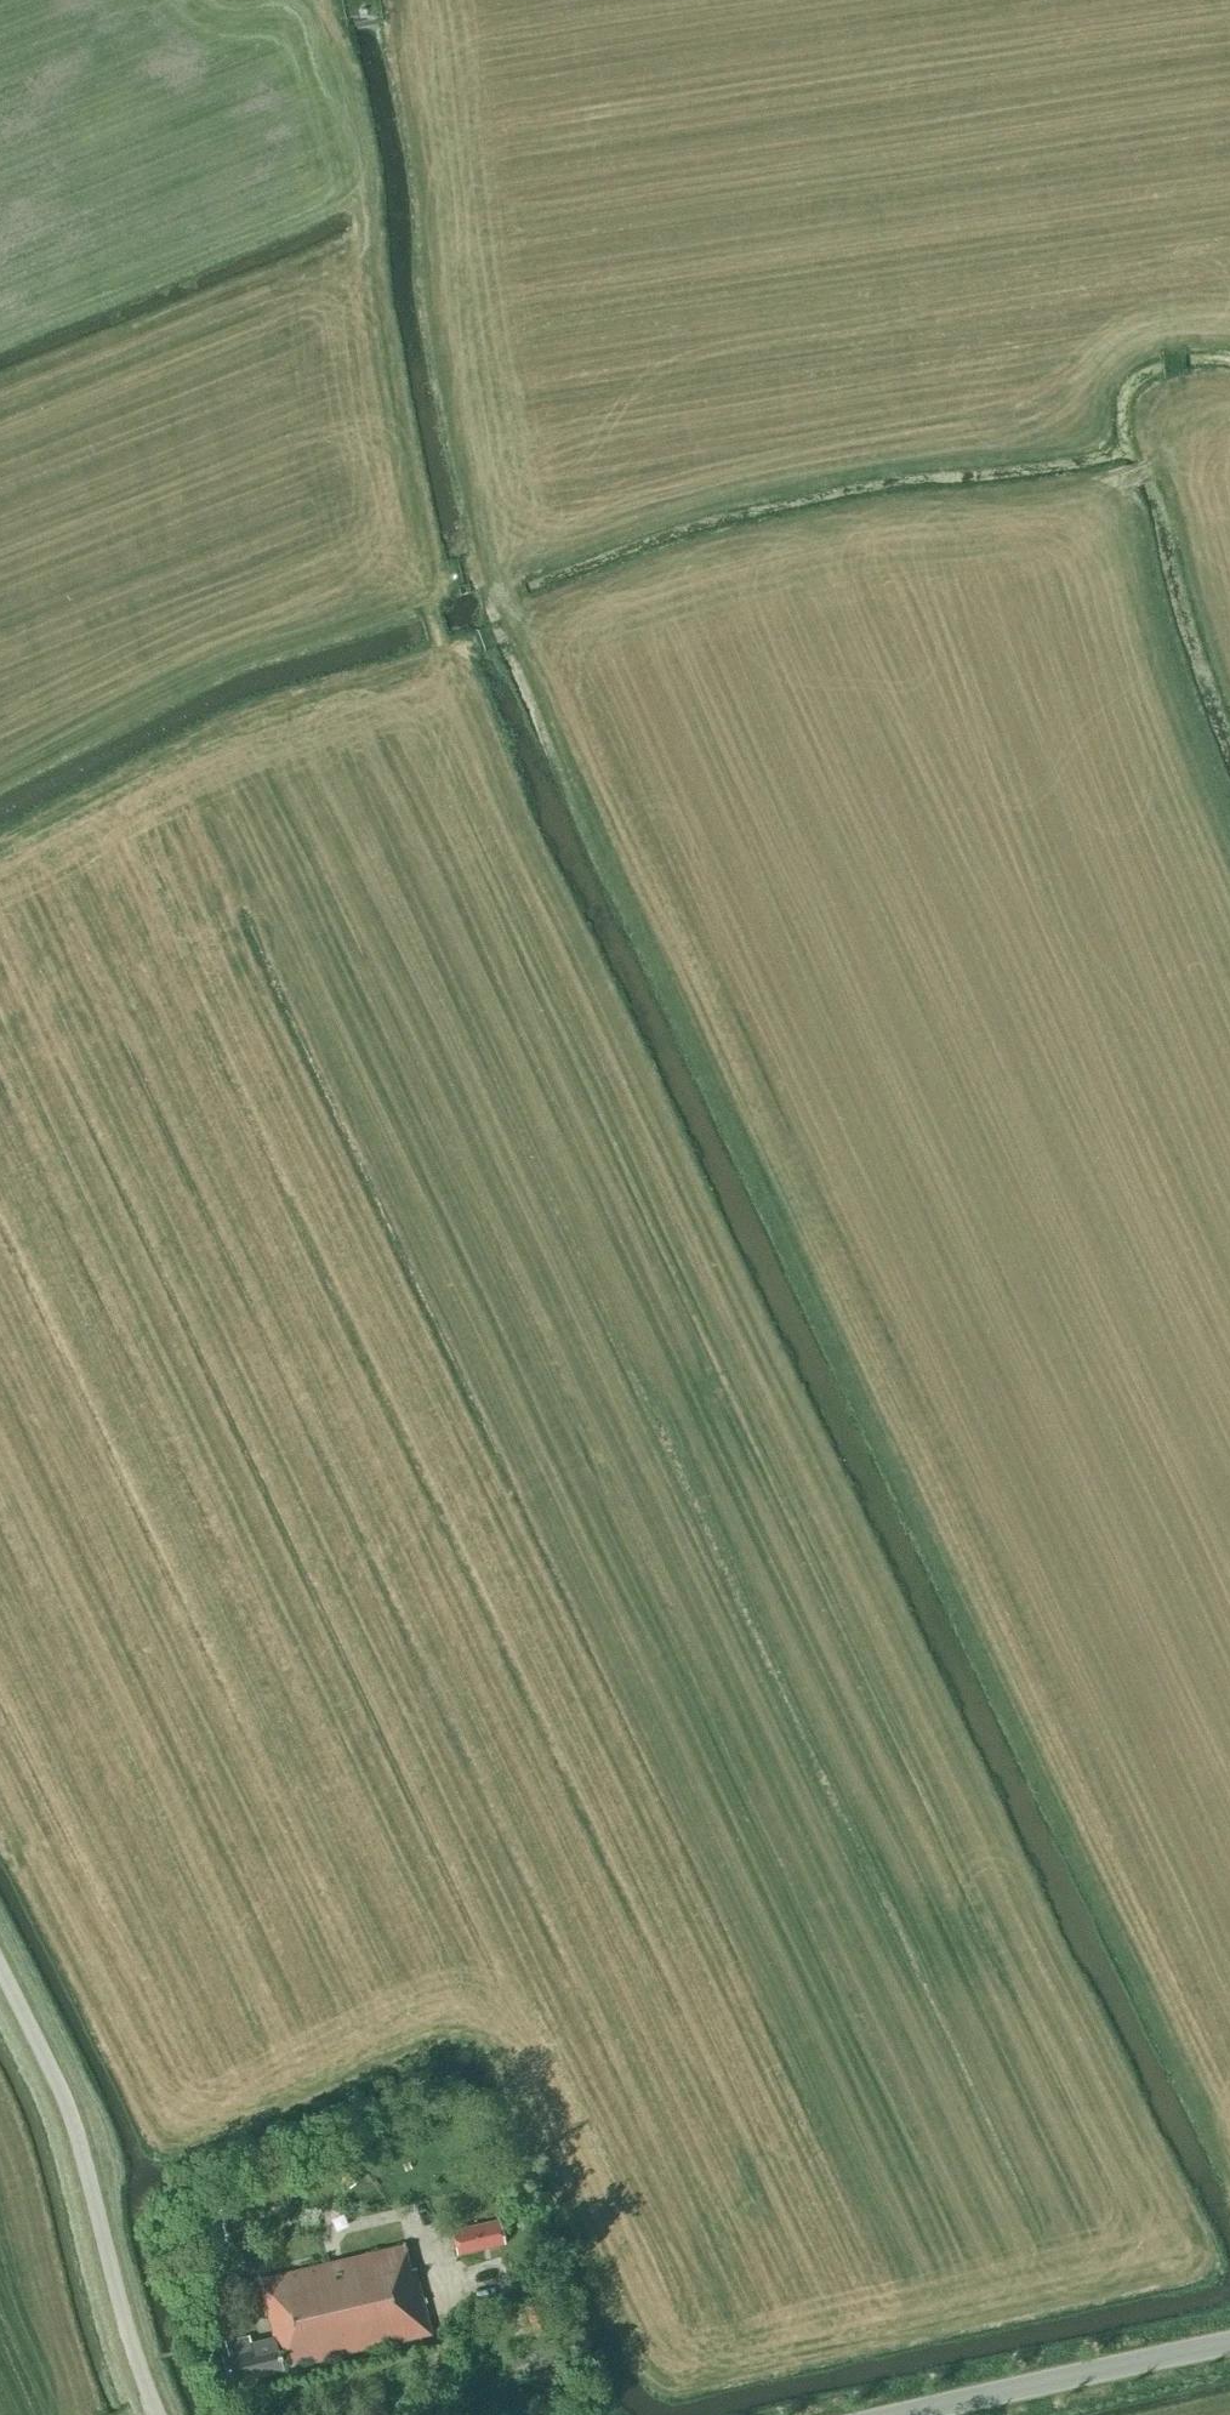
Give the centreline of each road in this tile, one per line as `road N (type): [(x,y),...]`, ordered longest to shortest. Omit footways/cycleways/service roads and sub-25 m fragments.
road 1 (unclassified): [(157,2414),(69,2113),(0,1970)]
road 2 (tertiary): [(931,2414),(1229,2346)]

